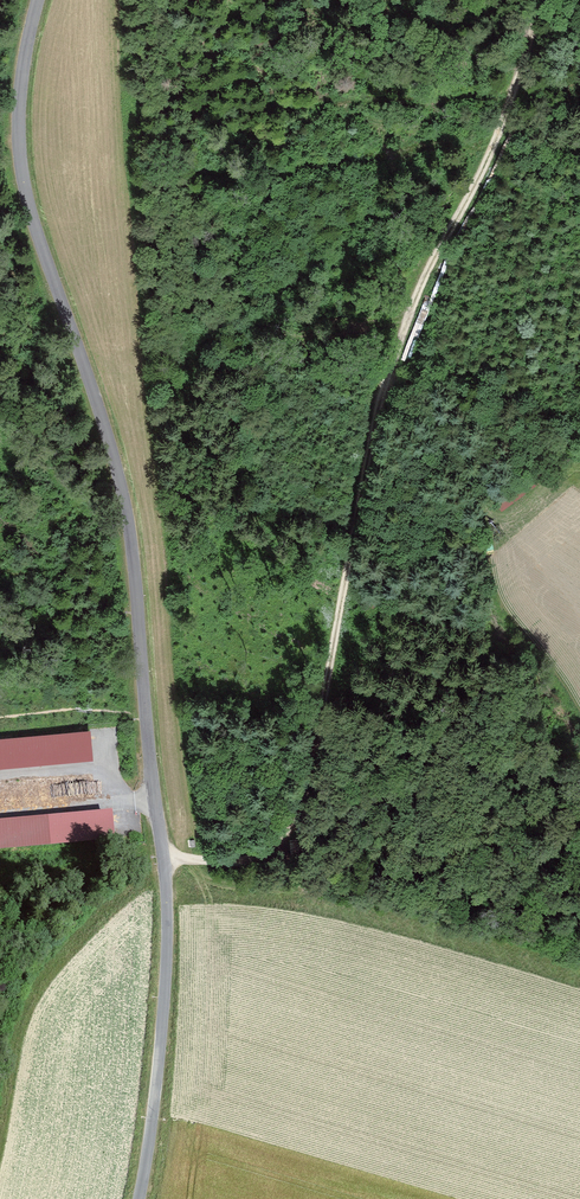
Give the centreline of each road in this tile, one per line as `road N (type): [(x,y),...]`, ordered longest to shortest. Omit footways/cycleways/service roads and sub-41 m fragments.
road 1 (tertiary): [(140,1198),(163,1025),(164,861),(124,497),(19,154),(18,106),(38,0)]
road 2 (track): [(541,0),(489,160),(398,345),(299,782),(278,837),(264,856),(244,861),(164,861)]
road 3 (track): [(0,811),(156,801)]

